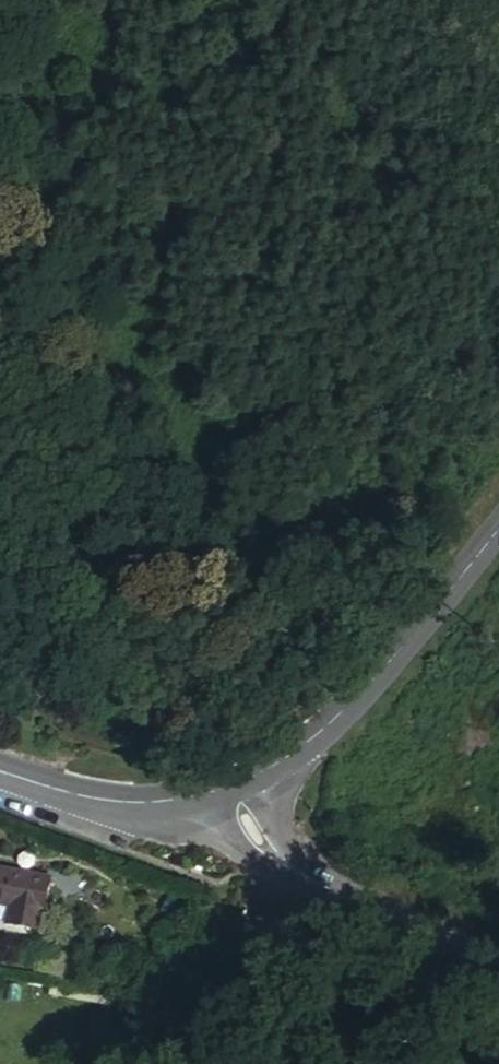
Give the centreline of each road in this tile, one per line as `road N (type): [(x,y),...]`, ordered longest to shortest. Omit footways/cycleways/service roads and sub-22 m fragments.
road 1 (secondary): [(232,791),(330,716),(498,516)]
road 2 (tertiary): [(498,960),(299,869),(258,832),(232,791)]
road 3 (secondary): [(232,791),(202,804),(135,810),(0,770)]

